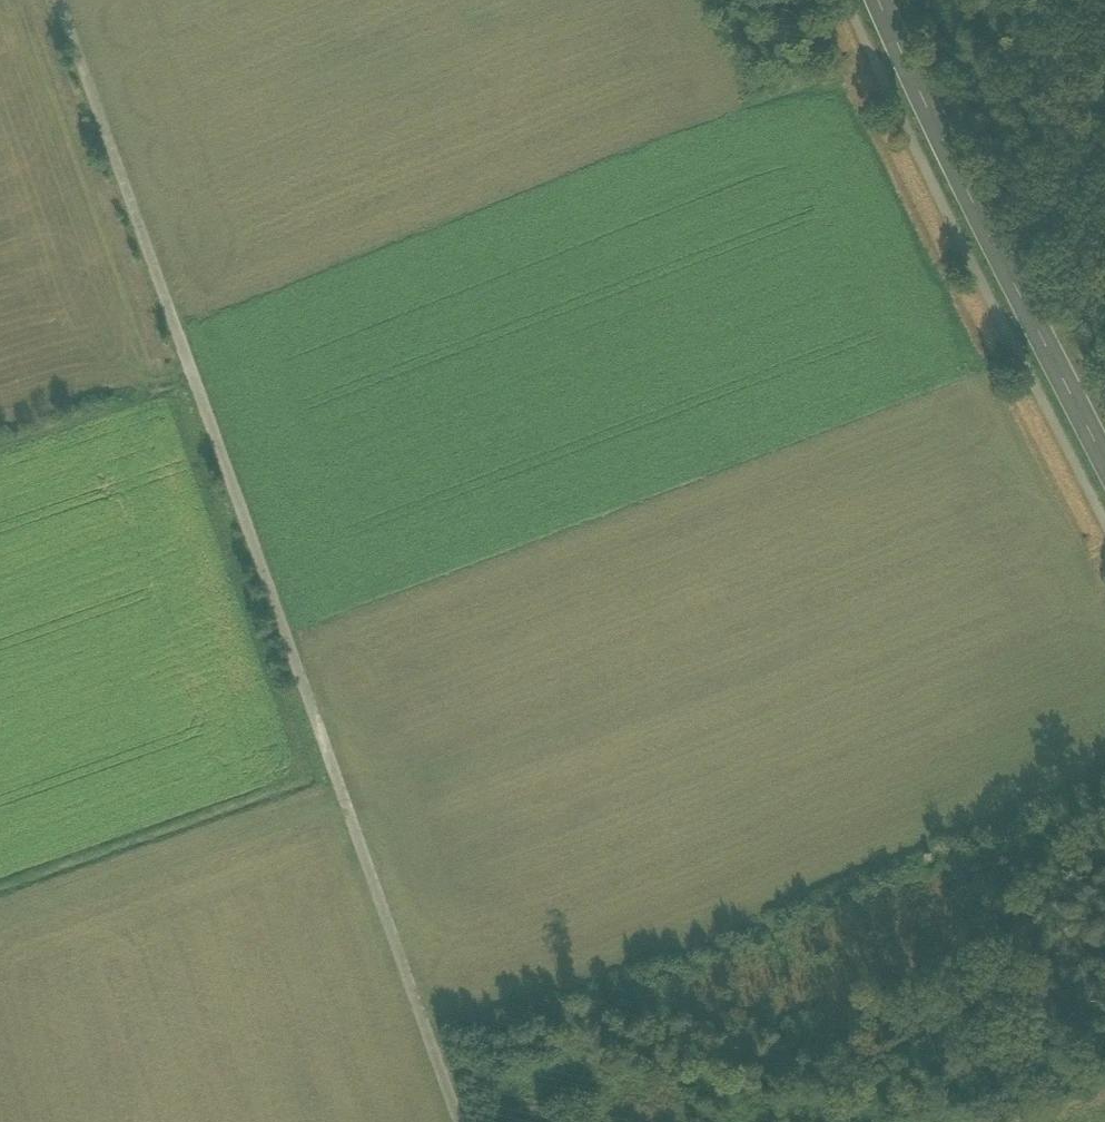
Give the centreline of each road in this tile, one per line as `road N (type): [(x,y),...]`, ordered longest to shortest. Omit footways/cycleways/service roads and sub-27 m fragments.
road 1 (track): [(58,0),(458,1121)]
road 2 (tertiary): [(1104,462),(882,0)]

